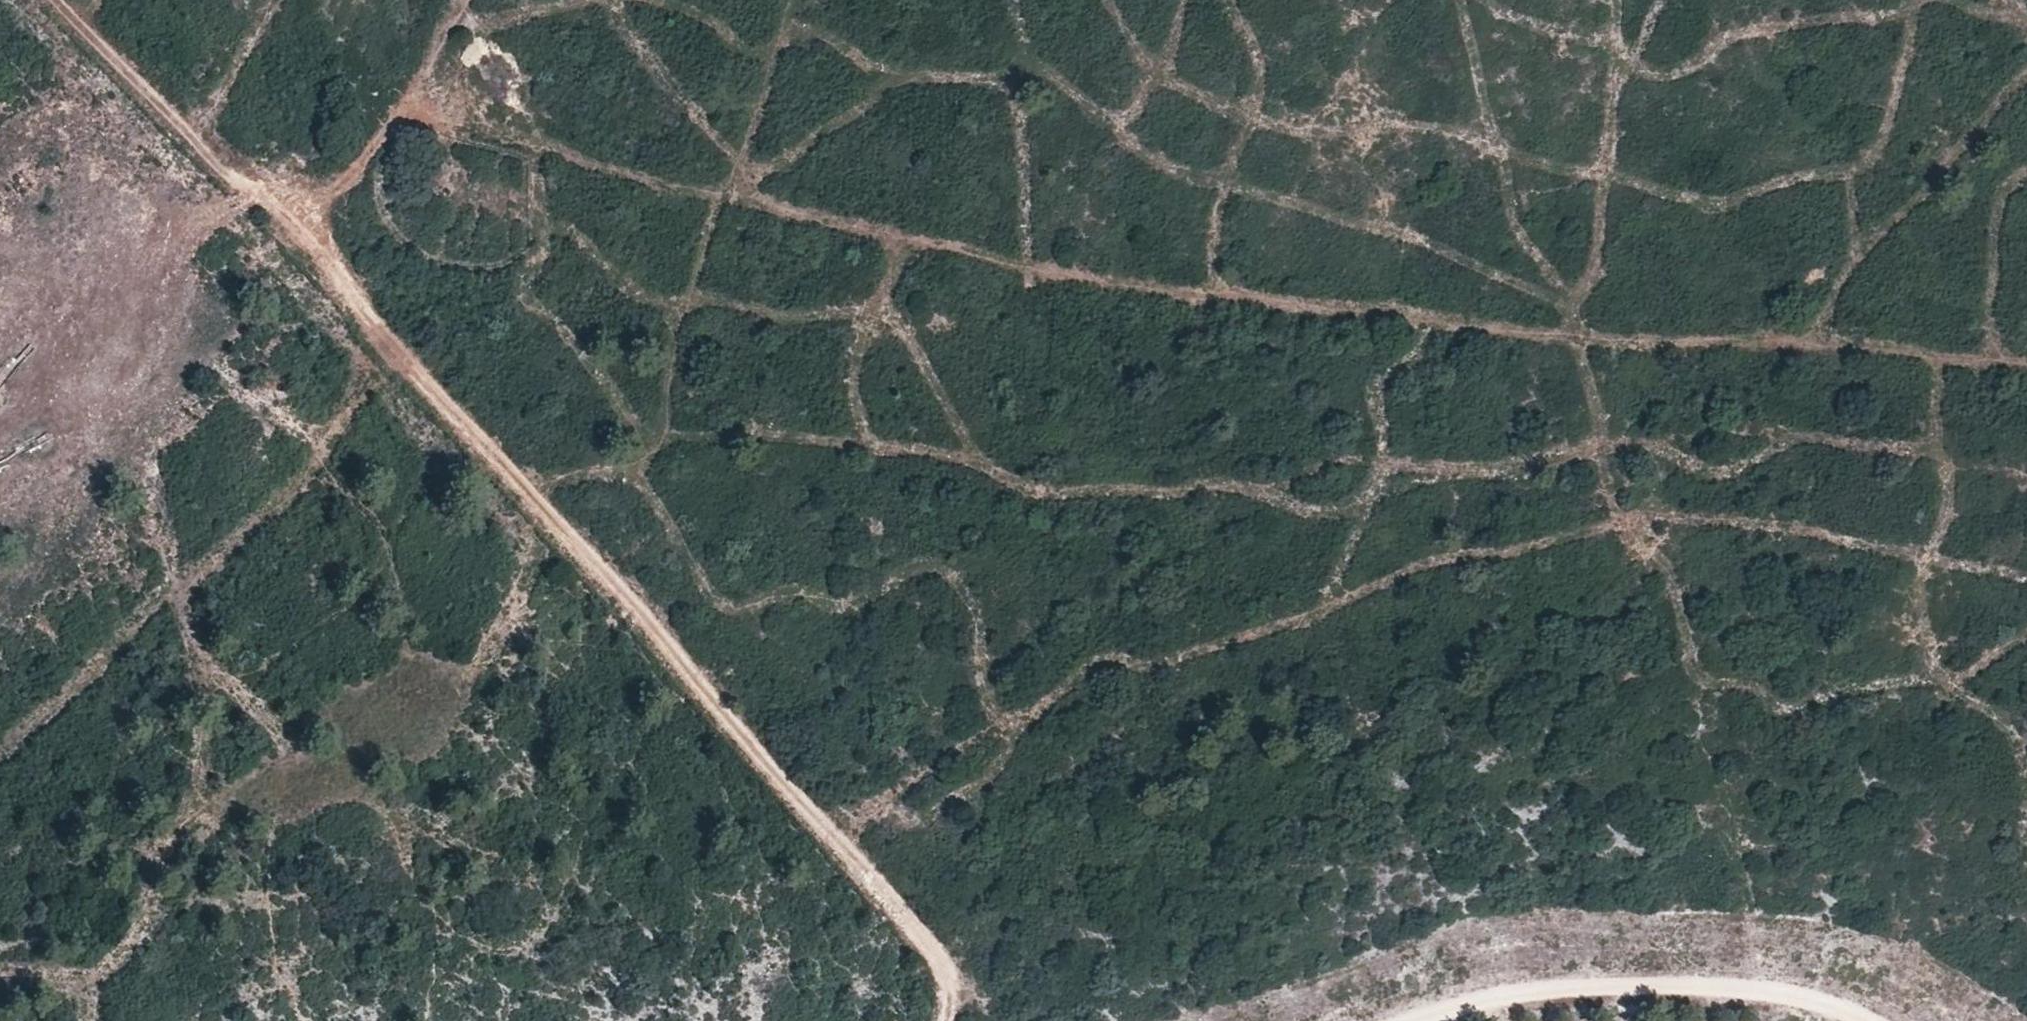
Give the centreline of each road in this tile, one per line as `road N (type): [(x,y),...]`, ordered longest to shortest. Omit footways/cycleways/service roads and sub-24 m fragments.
road 1 (track): [(1440,1020),(1581,988),(1806,1000),(1864,1020)]

